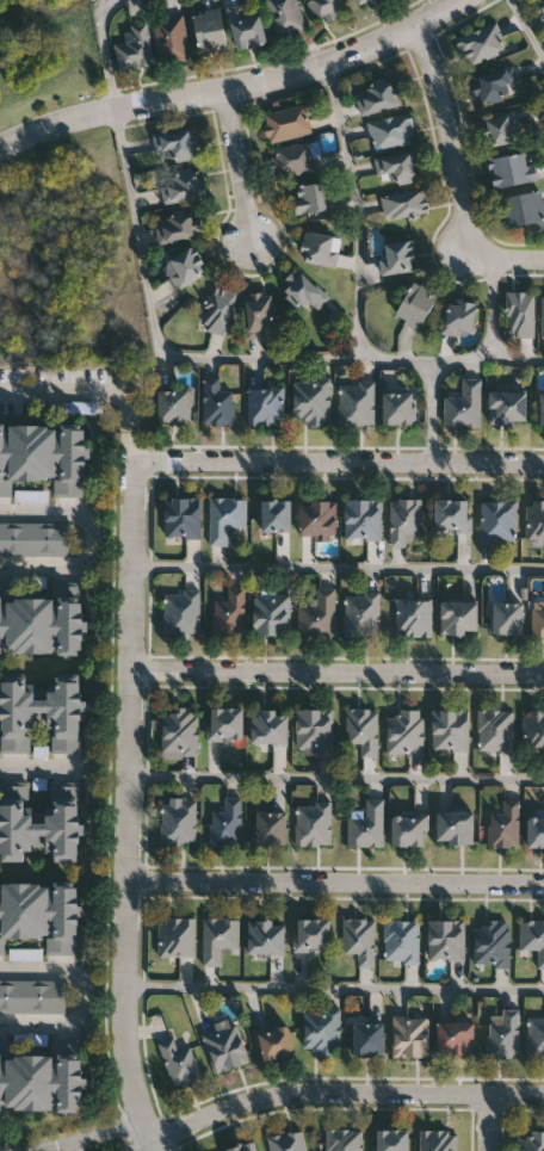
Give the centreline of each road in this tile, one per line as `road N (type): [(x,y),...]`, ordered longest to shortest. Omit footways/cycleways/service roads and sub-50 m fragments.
road 1 (residential): [(157,1150),(123,1064),(136,475)]
road 2 (tertiary): [(460,0),(302,70),(88,109),(0,142)]
road 3 (residential): [(543,883),(125,877)]
road 4 (residential): [(543,669),(131,669)]
road 5 (residential): [(136,475),(160,460),(543,460)]
road 6 (residential): [(543,1093),(297,1090),(220,1106),(149,1137)]
road 7 (residential): [(413,27),(471,243),(500,256),(543,257)]
road 8 (residential): [(224,88),(253,242)]

